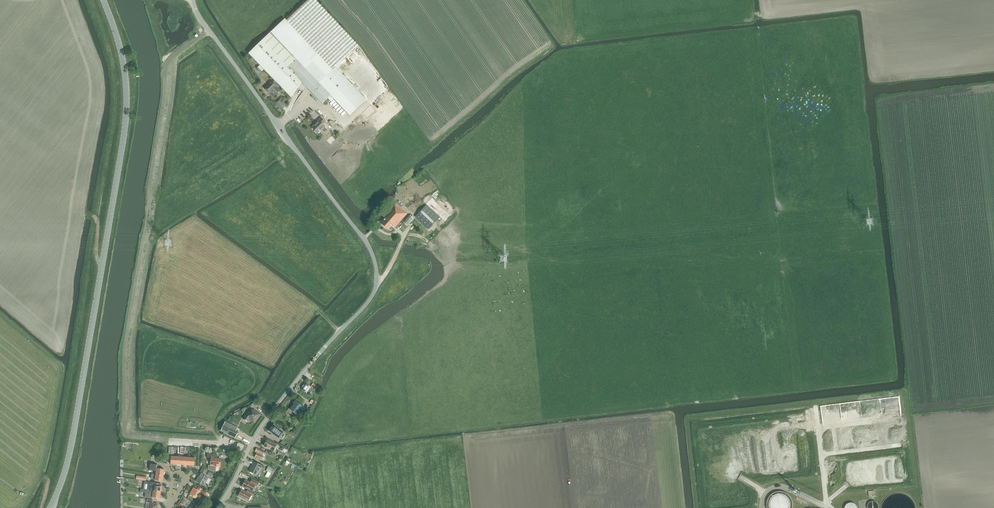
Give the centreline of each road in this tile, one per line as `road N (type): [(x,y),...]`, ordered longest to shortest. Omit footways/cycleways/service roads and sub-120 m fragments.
road 1 (unclassified): [(218,507),(266,421),(369,300),(376,273),(368,248),(192,0)]
road 2 (tertiary): [(51,507),(72,444),(125,126),(122,59),(102,0)]

